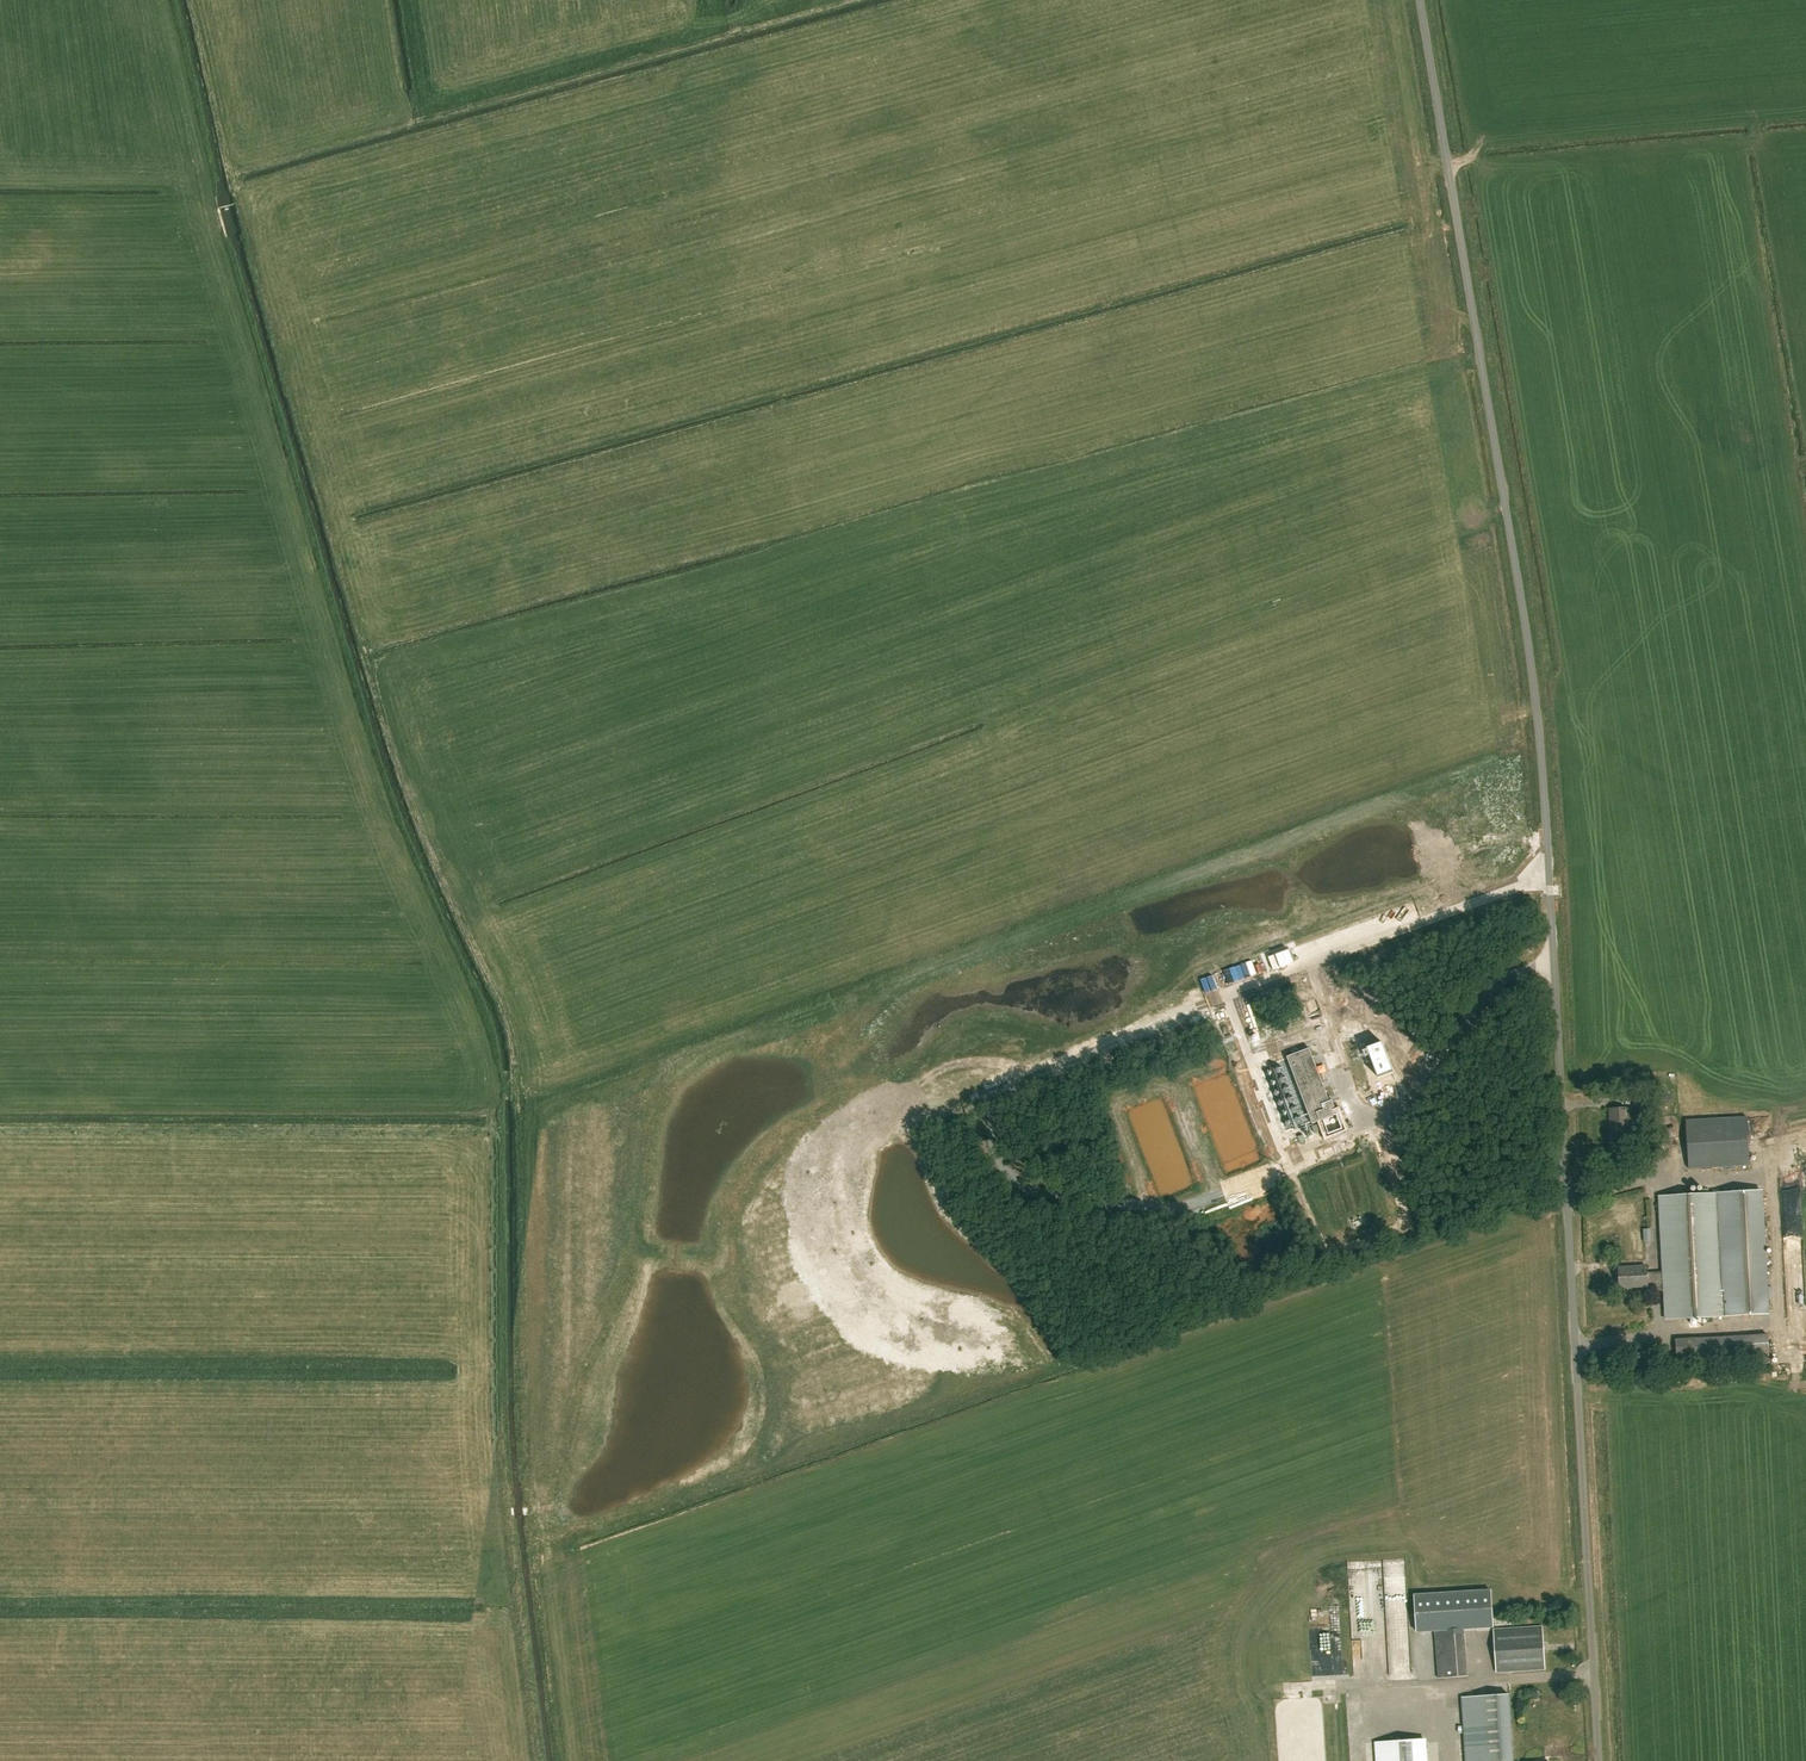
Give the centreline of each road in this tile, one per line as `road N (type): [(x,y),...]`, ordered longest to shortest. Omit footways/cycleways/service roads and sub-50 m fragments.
road 1 (unclassified): [(1596,1760),(1533,664),(1417,0)]

